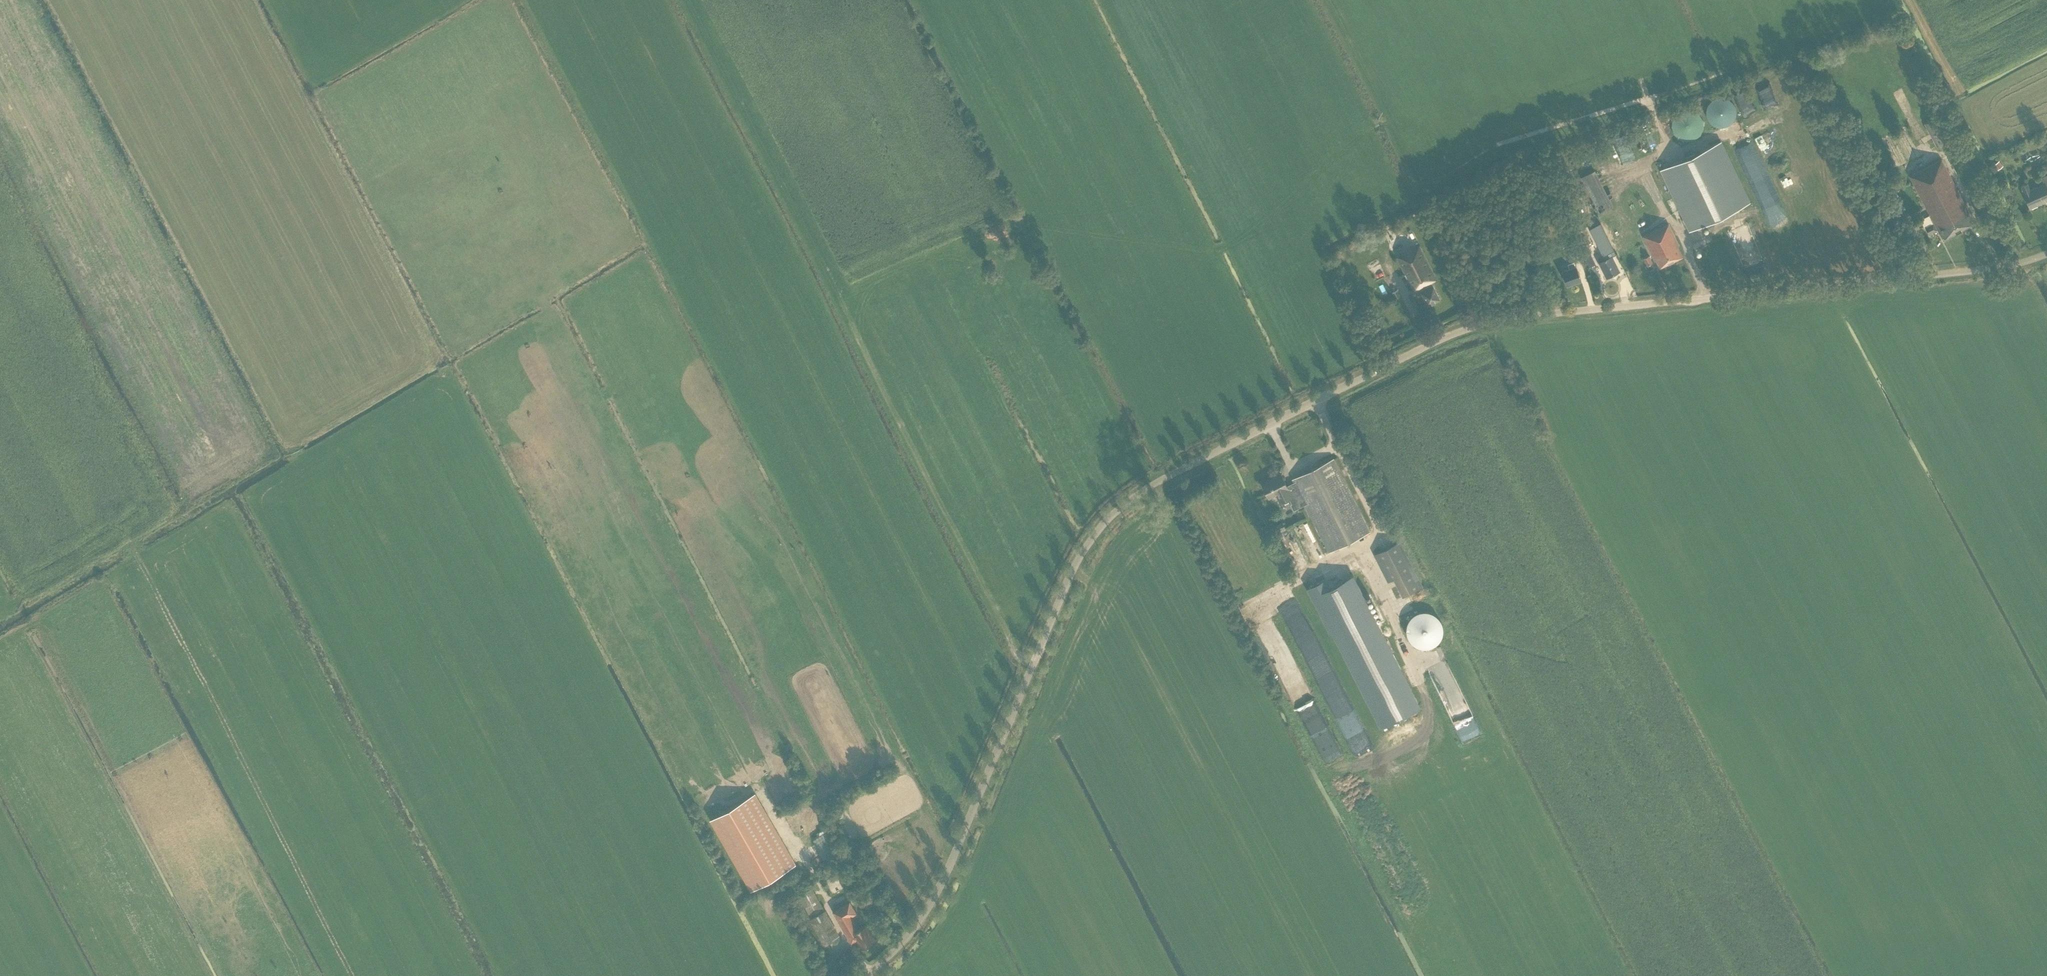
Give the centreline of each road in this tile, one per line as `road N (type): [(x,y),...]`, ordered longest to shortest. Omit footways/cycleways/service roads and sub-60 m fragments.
road 1 (unclassified): [(869,975),(908,941),(935,900),(1063,593),(1090,542),(1123,505),(1396,363),(1506,320),(1915,280),(2046,254)]

